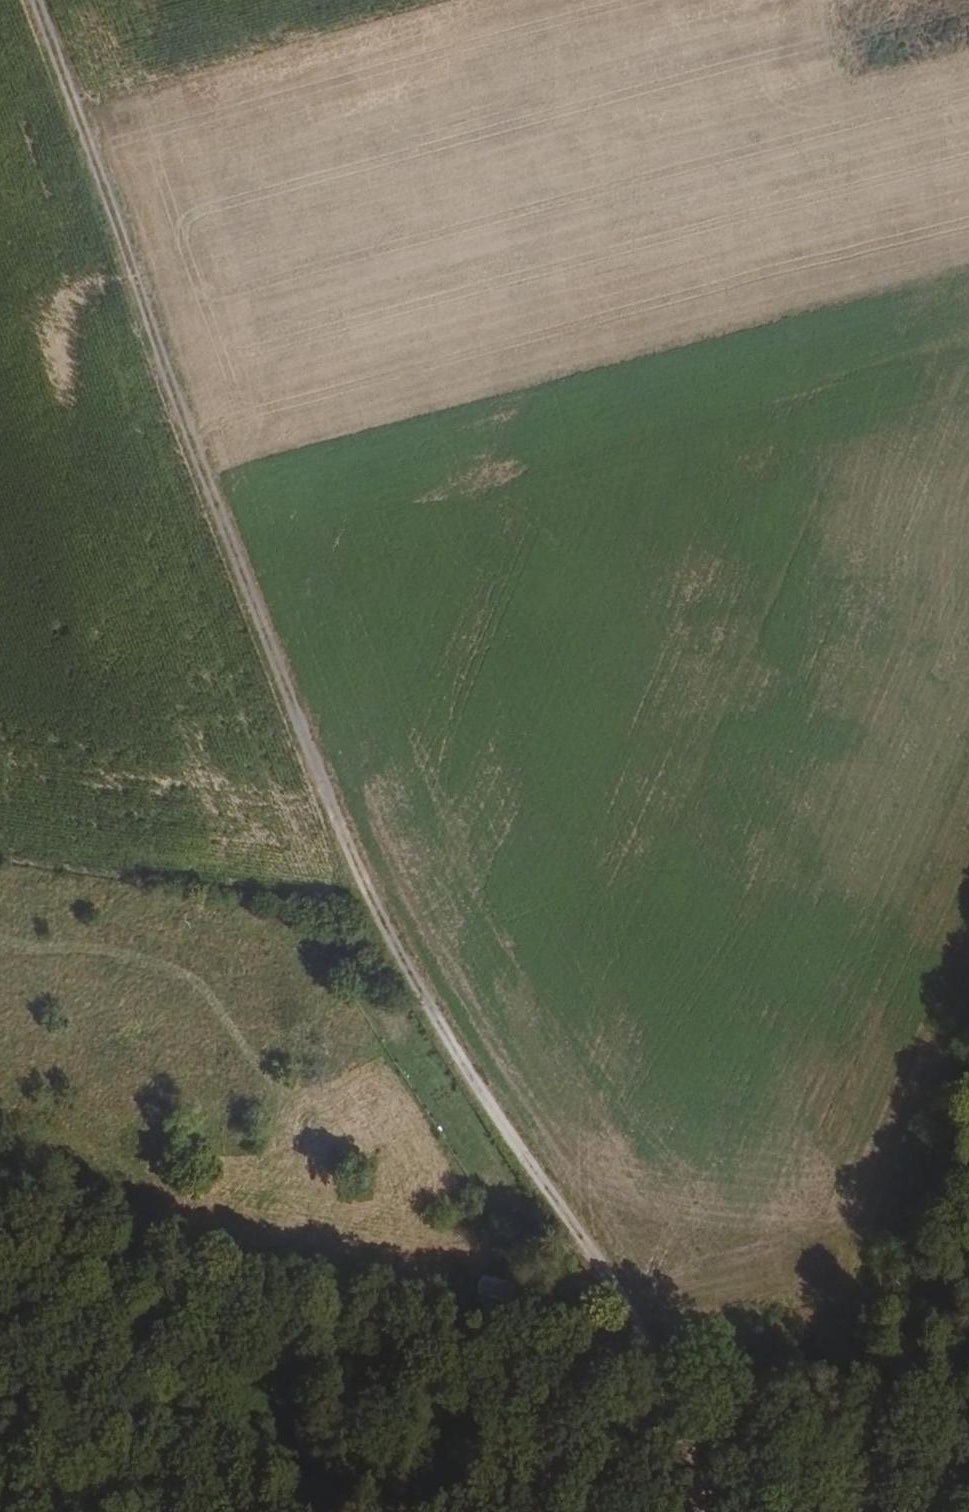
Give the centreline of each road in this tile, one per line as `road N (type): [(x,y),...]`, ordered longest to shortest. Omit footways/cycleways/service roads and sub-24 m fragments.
road 1 (track): [(651,1511),(616,1319),(331,817),(53,0)]

